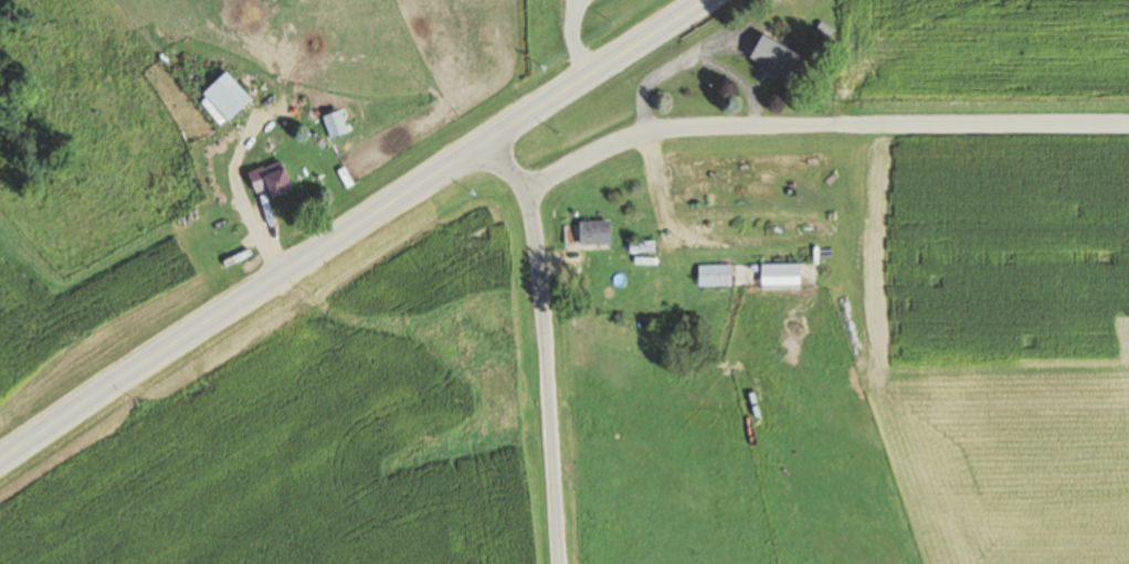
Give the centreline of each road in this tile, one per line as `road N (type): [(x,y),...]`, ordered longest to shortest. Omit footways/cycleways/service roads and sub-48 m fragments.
road 1 (primary): [(0,458),(704,0)]
road 2 (residential): [(1128,121),(673,123),(591,148),(528,193)]
road 3 (residential): [(554,563),(528,193),(483,146)]

